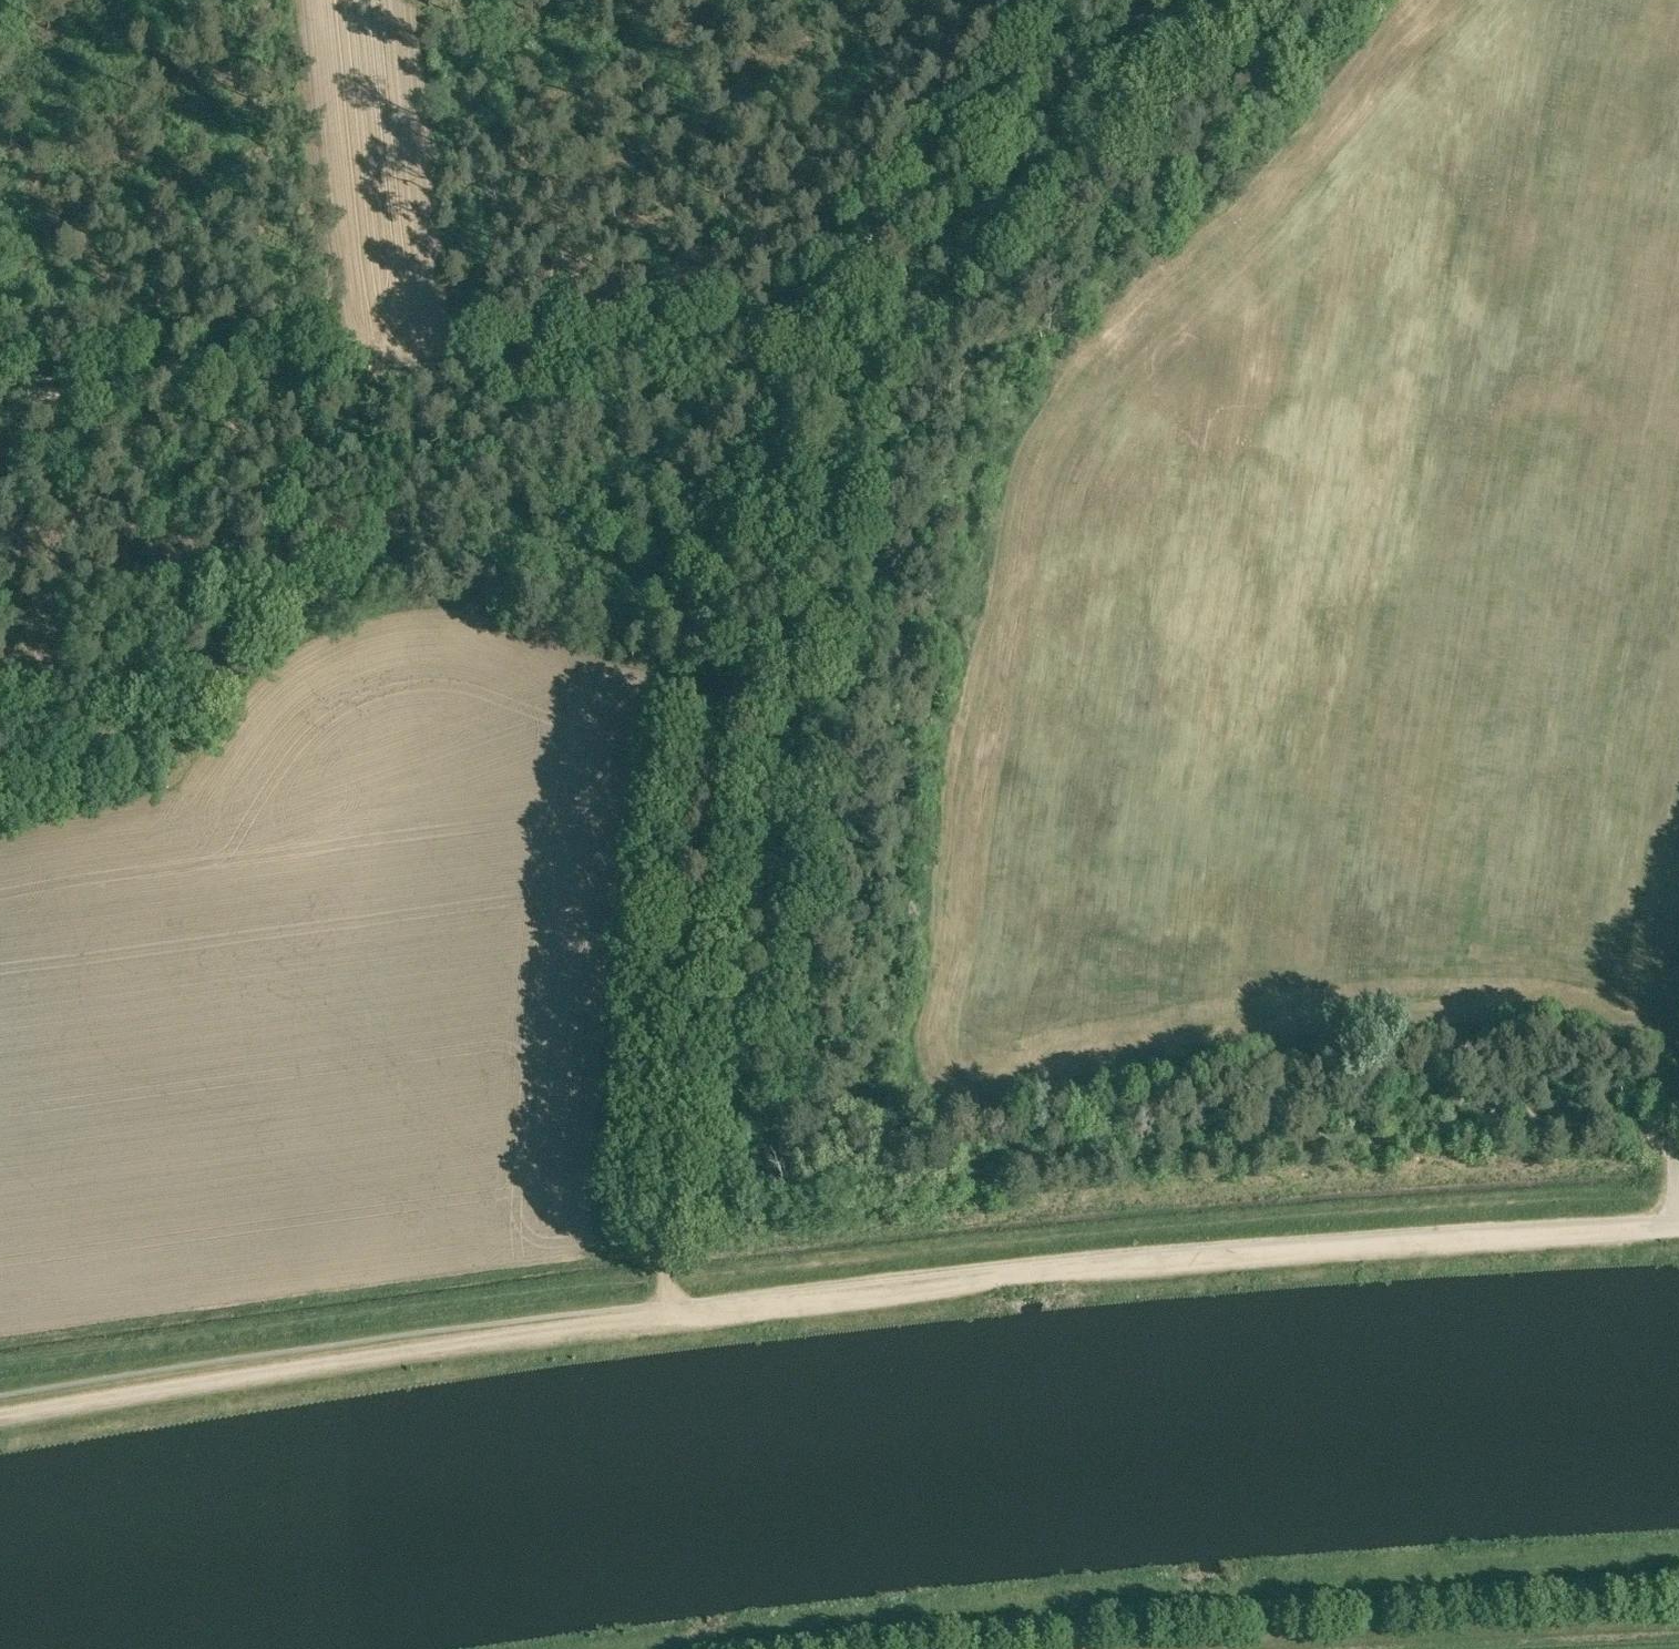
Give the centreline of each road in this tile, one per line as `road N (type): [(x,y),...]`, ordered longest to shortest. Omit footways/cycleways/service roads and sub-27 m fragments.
road 1 (track): [(0,1416),(668,1315),(1318,1250),(1676,1230)]
road 2 (track): [(807,322),(667,1280)]
road 3 (track): [(807,322),(705,354),(0,396)]
road 4 (track): [(807,322),(1100,0)]

